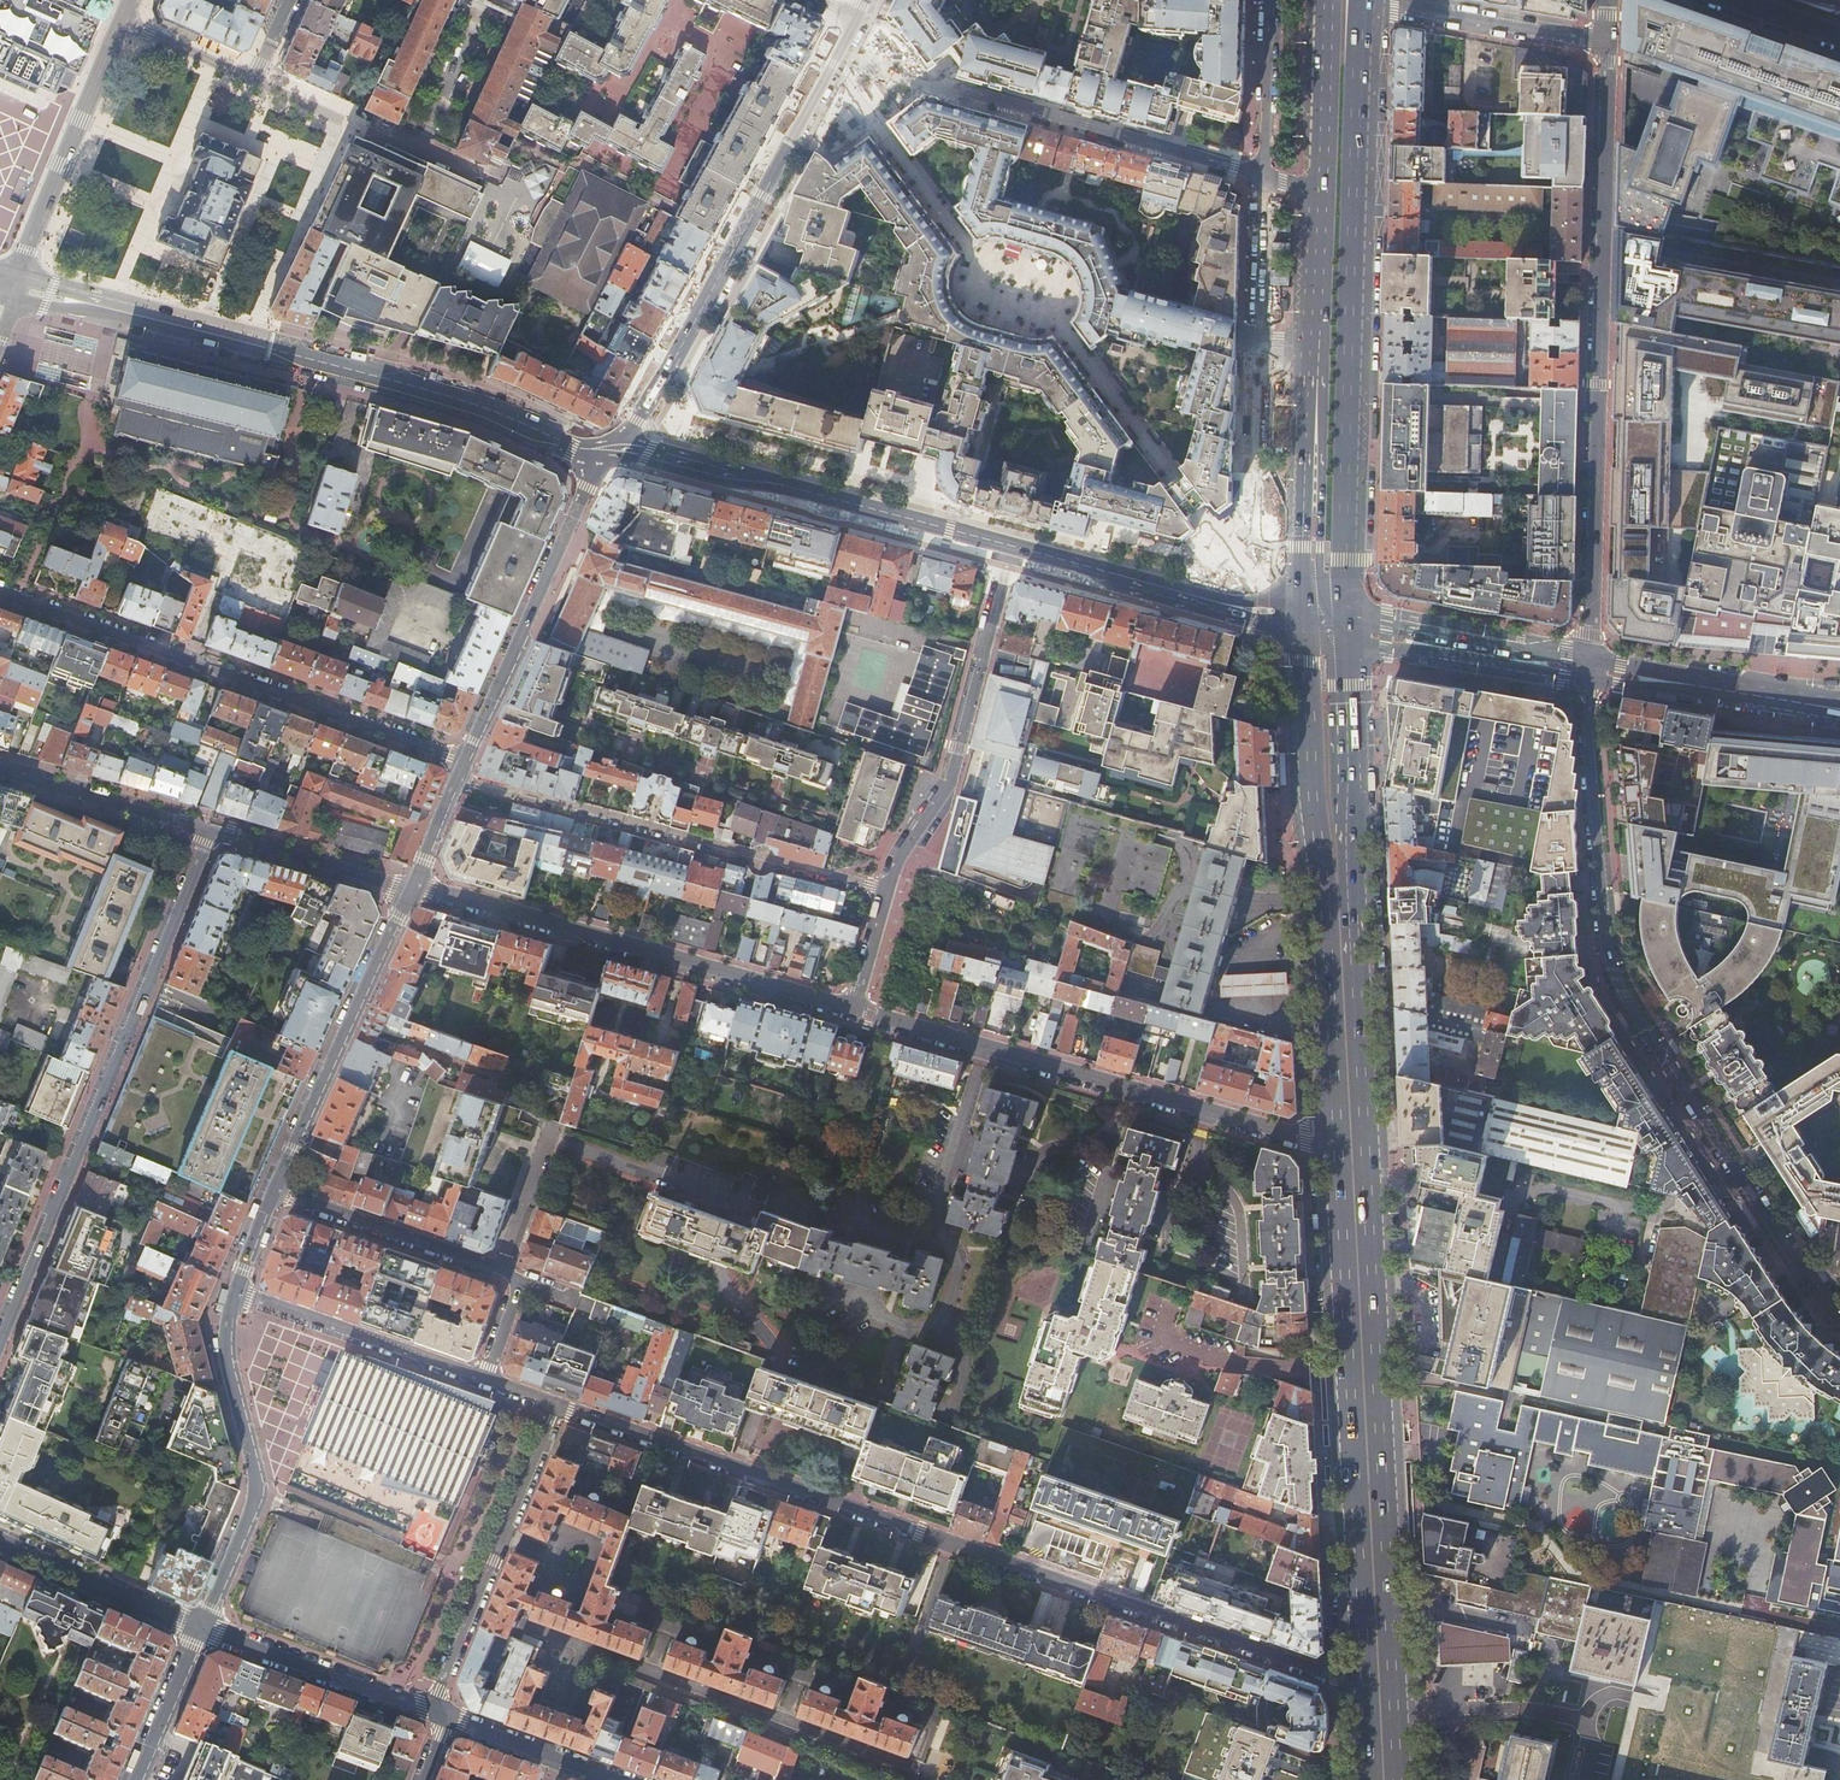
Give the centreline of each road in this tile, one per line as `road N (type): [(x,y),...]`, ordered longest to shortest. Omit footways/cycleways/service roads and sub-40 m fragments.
road 1 (primary): [(1397,1779),(1347,826)]
road 2 (residential): [(558,1404),(1333,1677),(1366,1682)]
road 3 (residential): [(1590,683),(1606,935),(1617,980),(1839,1321)]
road 4 (secondary): [(14,284),(472,404),(574,447),(612,451)]
road 5 (residential): [(1605,42),(1589,660)]
road 6 (primary): [(1344,611),(1364,2)]
road 7 (residential): [(0,1342),(208,831)]
road 8 (primary): [(1340,1139),(1366,1682)]
road 9 (primary): [(1307,634),(1340,1139)]
road 10 (residential): [(855,1007),(1307,1137),(1340,1139)]
road 11 (residential): [(1322,192),(838,54)]
road 12 (residential): [(465,761),(0,592)]
road 13 (secondary): [(838,54),(670,368),(612,451)]
road 14 (residential): [(414,888),(855,1007)]
road 15 (residential): [(888,891),(457,780)]
road 16 (secondary): [(612,451),(1011,546)]
road 17 (residential): [(888,891),(900,854),(950,779),(1011,546)]
road 18 (tertiary): [(237,1292),(227,1348),(256,1495),(201,1627)]
road 19 (tertiary): [(612,451),(586,486),(465,761)]
road 20 (tertiary): [(414,888),(275,1191)]
road 21 (secondary): [(14,284),(124,22)]
road 22 (residential): [(484,1378),(237,1292)]
road 23 (secondary): [(1312,350),(1324,397),(1323,608)]
road 24 (primary): [(1312,350),(1304,606)]
road 25 (secondary): [(1589,660),(1344,611)]
road 26 (secondary): [(1346,645),(1590,683)]
road 27 (secondary): [(431,1710),(201,1627)]
road 28 (residential): [(1605,42),(1364,2)]
road 29 (residential): [(275,1191),(501,1271)]
road 30 (secondary): [(201,1627),(0,1540)]
road 31 (residential): [(0,771),(208,831)]
road 32 (residential): [(208,831),(414,888)]
road 33 (secondary): [(1011,546),(1201,598)]
road 34 (primary): [(1326,0),(1322,192)]
road 35 (residential): [(431,1710),(503,1536)]
road 36 (secondary): [(1347,826),(1334,786),(1328,640)]
road 37 (primary): [(1347,826),(1346,645)]
road 38 (secondary): [(1837,707),(1665,680)]
road 39 (tertiary): [(201,1627),(135,1779)]
road 40 (primary): [(1322,192),(1312,350)]
road 41 (residential): [(551,1128),(501,1271)]
road 42 (residential): [(257,79),(124,22)]
road 43 (residential): [(503,1536),(558,1404)]
road 44 (residential): [(558,1558),(556,1584),(583,1587),(593,1546),(564,1544)]
road 45 (residential): [(855,1007),(888,891)]

